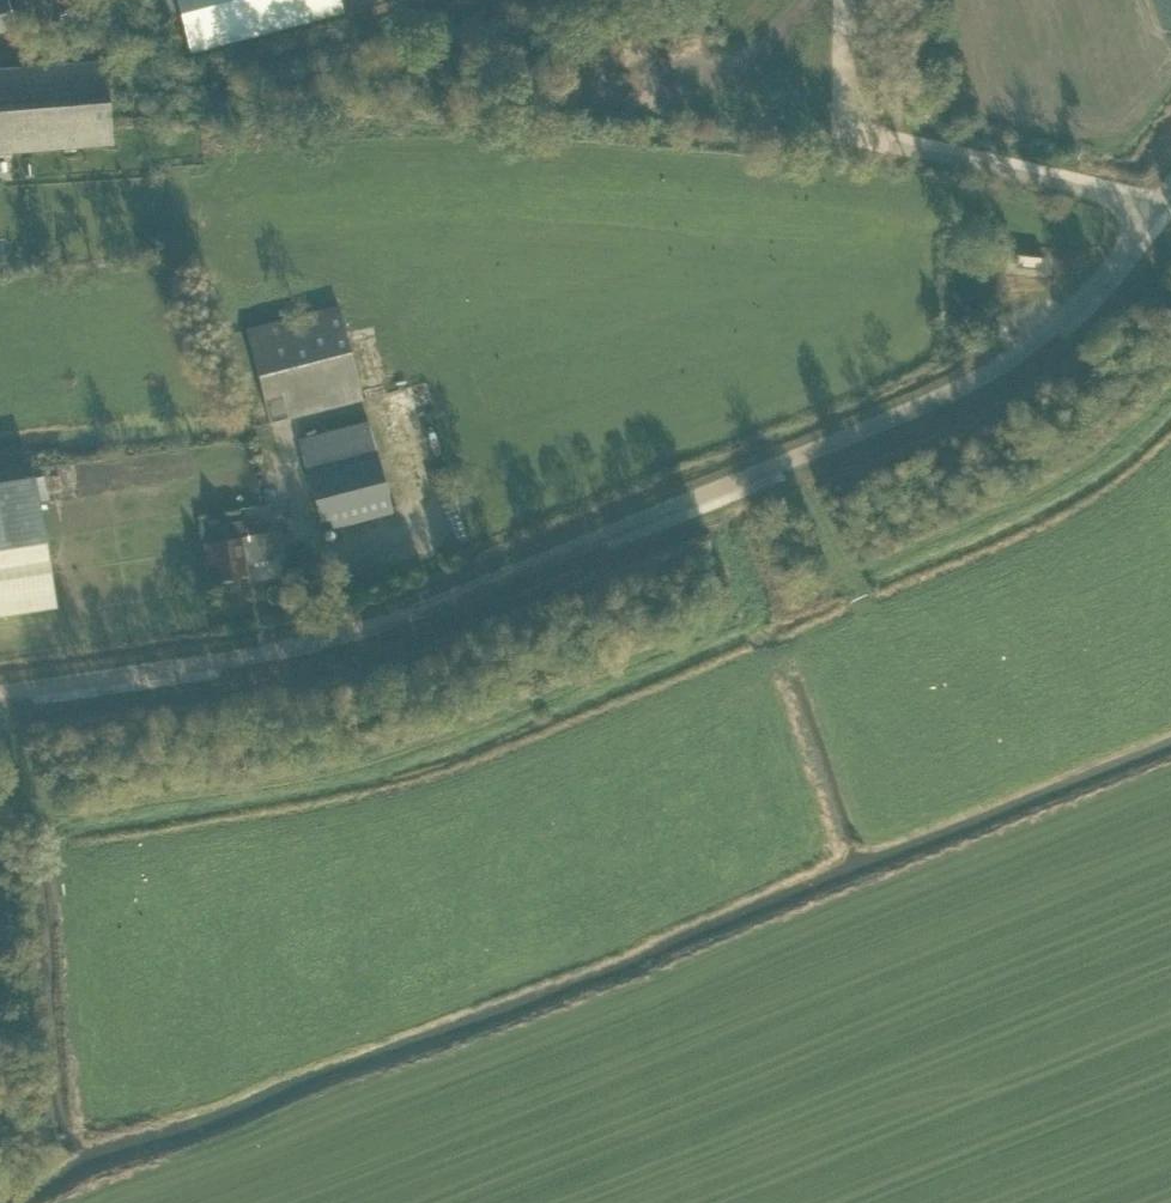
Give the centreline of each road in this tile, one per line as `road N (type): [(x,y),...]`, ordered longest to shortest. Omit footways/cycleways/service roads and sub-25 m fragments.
road 1 (unclassified): [(0,691),(223,660),(372,626),(921,407),(1040,335),(1108,270),(1170,186)]

